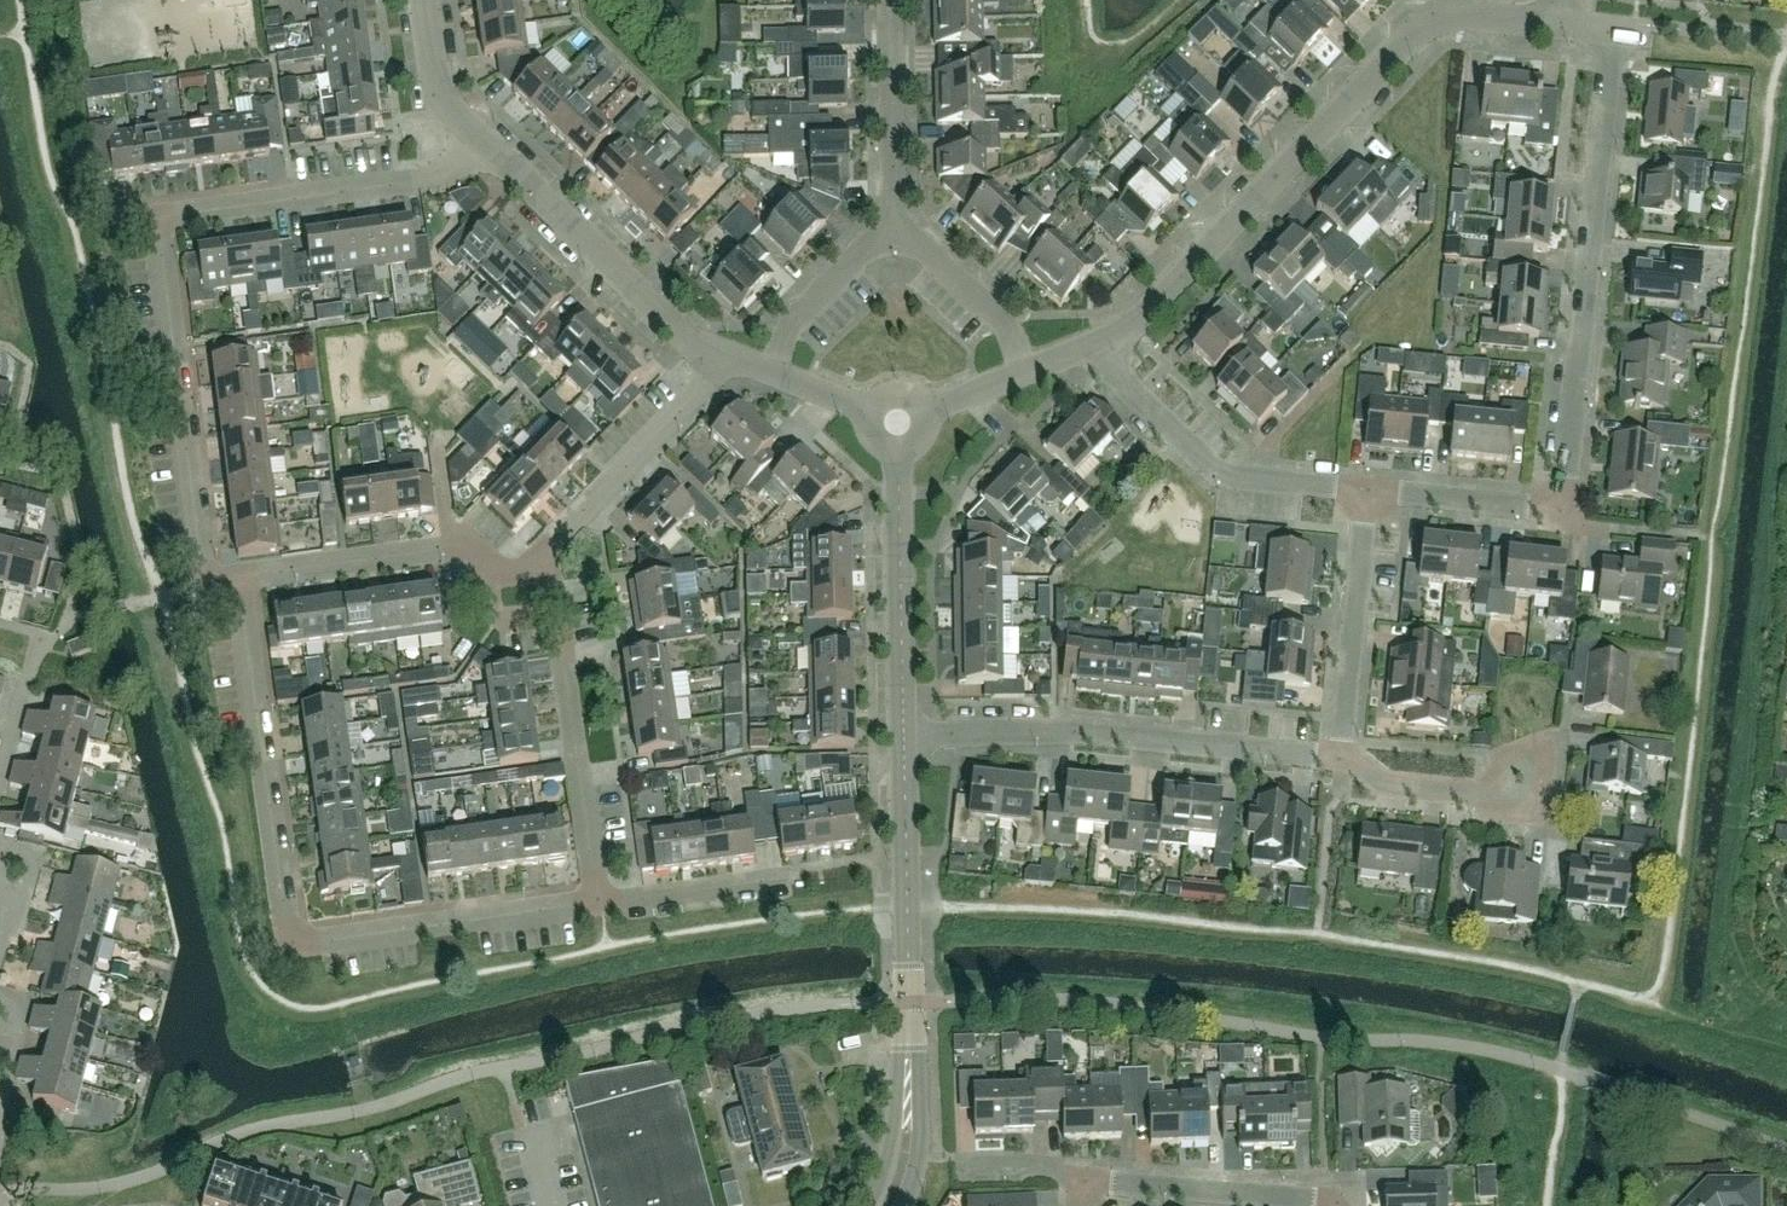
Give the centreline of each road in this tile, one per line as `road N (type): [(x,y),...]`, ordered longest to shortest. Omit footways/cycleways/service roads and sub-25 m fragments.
road 1 (residential): [(1559,22),(1610,27),(1564,479),(1554,504),(1533,512),(1357,492)]
road 2 (residential): [(596,901),(293,946),(239,603),(227,583)]
road 3 (residential): [(1091,347),(1433,15),(1559,22)]
road 4 (unclassified): [(887,1205),(903,1167),(911,1001),(901,732)]
road 5 (residential): [(1332,765),(1110,732),(901,732)]
road 6 (residential): [(227,583),(199,571),(189,555),(152,213)]
road 7 (residential): [(152,213),(457,164),(478,143)]
road 8 (residential): [(503,612),(720,358)]
road 9 (residential): [(720,358),(478,143)]
road 10 (residential): [(1357,492),(1232,482),(1204,471),(1091,347)]
road 11 (residential): [(596,901),(572,691),(503,612)]
road 12 (unclassified): [(901,732),(892,417)]
road 13 (residential): [(503,612),(453,554),(227,583)]
road 14 (residential): [(1341,1205),(1325,1179),(1073,1175)]
road 15 (residential): [(1332,765),(1357,492)]
road 16 (residential): [(891,217),(888,0)]
road 17 (residential): [(1036,367),(891,217)]
road 18 (residential): [(891,217),(792,317),(771,375)]
road 19 (residential): [(786,870),(596,901)]
road 20 (residential): [(1518,783),(1332,765)]
road 21 (unclassified): [(478,143),(439,112),(413,0)]
road 22 (residential): [(1036,367),(892,417)]
road 23 (residential): [(892,417),(771,375)]

